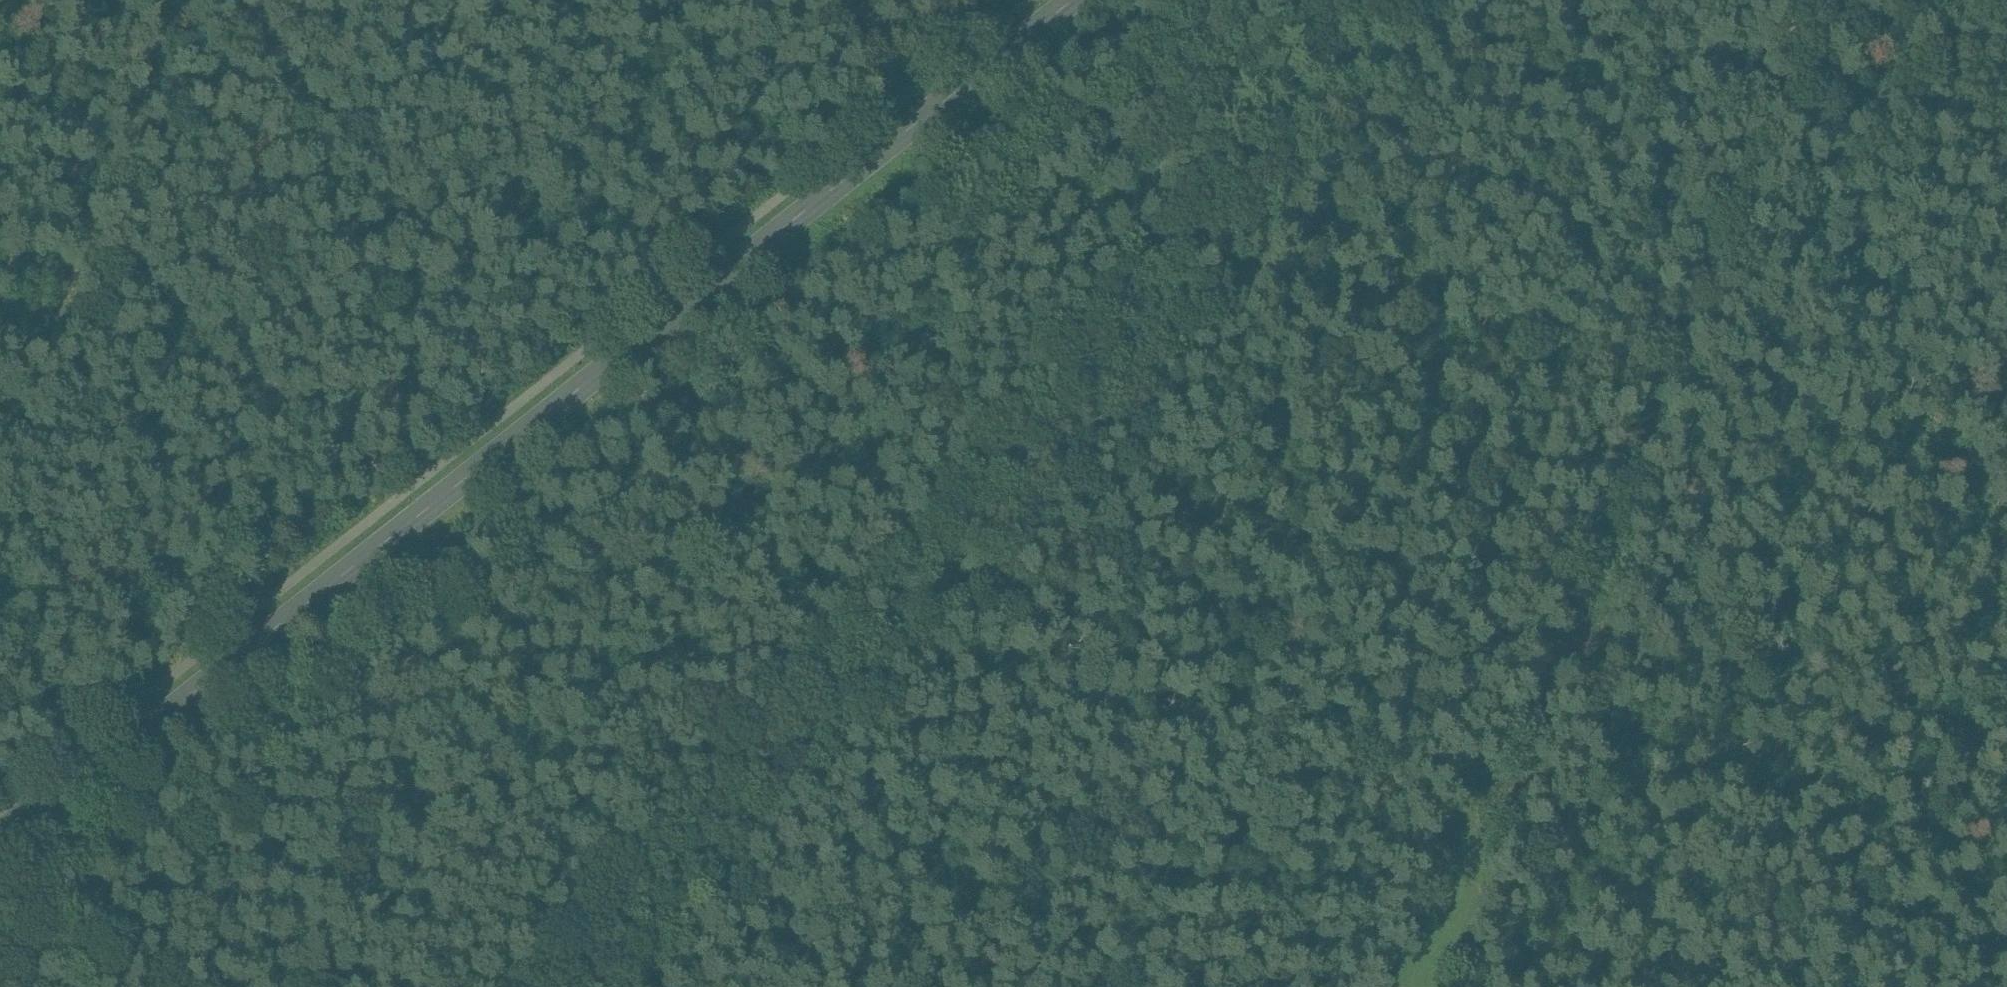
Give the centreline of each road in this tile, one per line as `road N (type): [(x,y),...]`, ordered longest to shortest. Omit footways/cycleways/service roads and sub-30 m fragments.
road 1 (secondary): [(0,844),(1073,0)]
road 2 (track): [(45,302),(165,0)]

